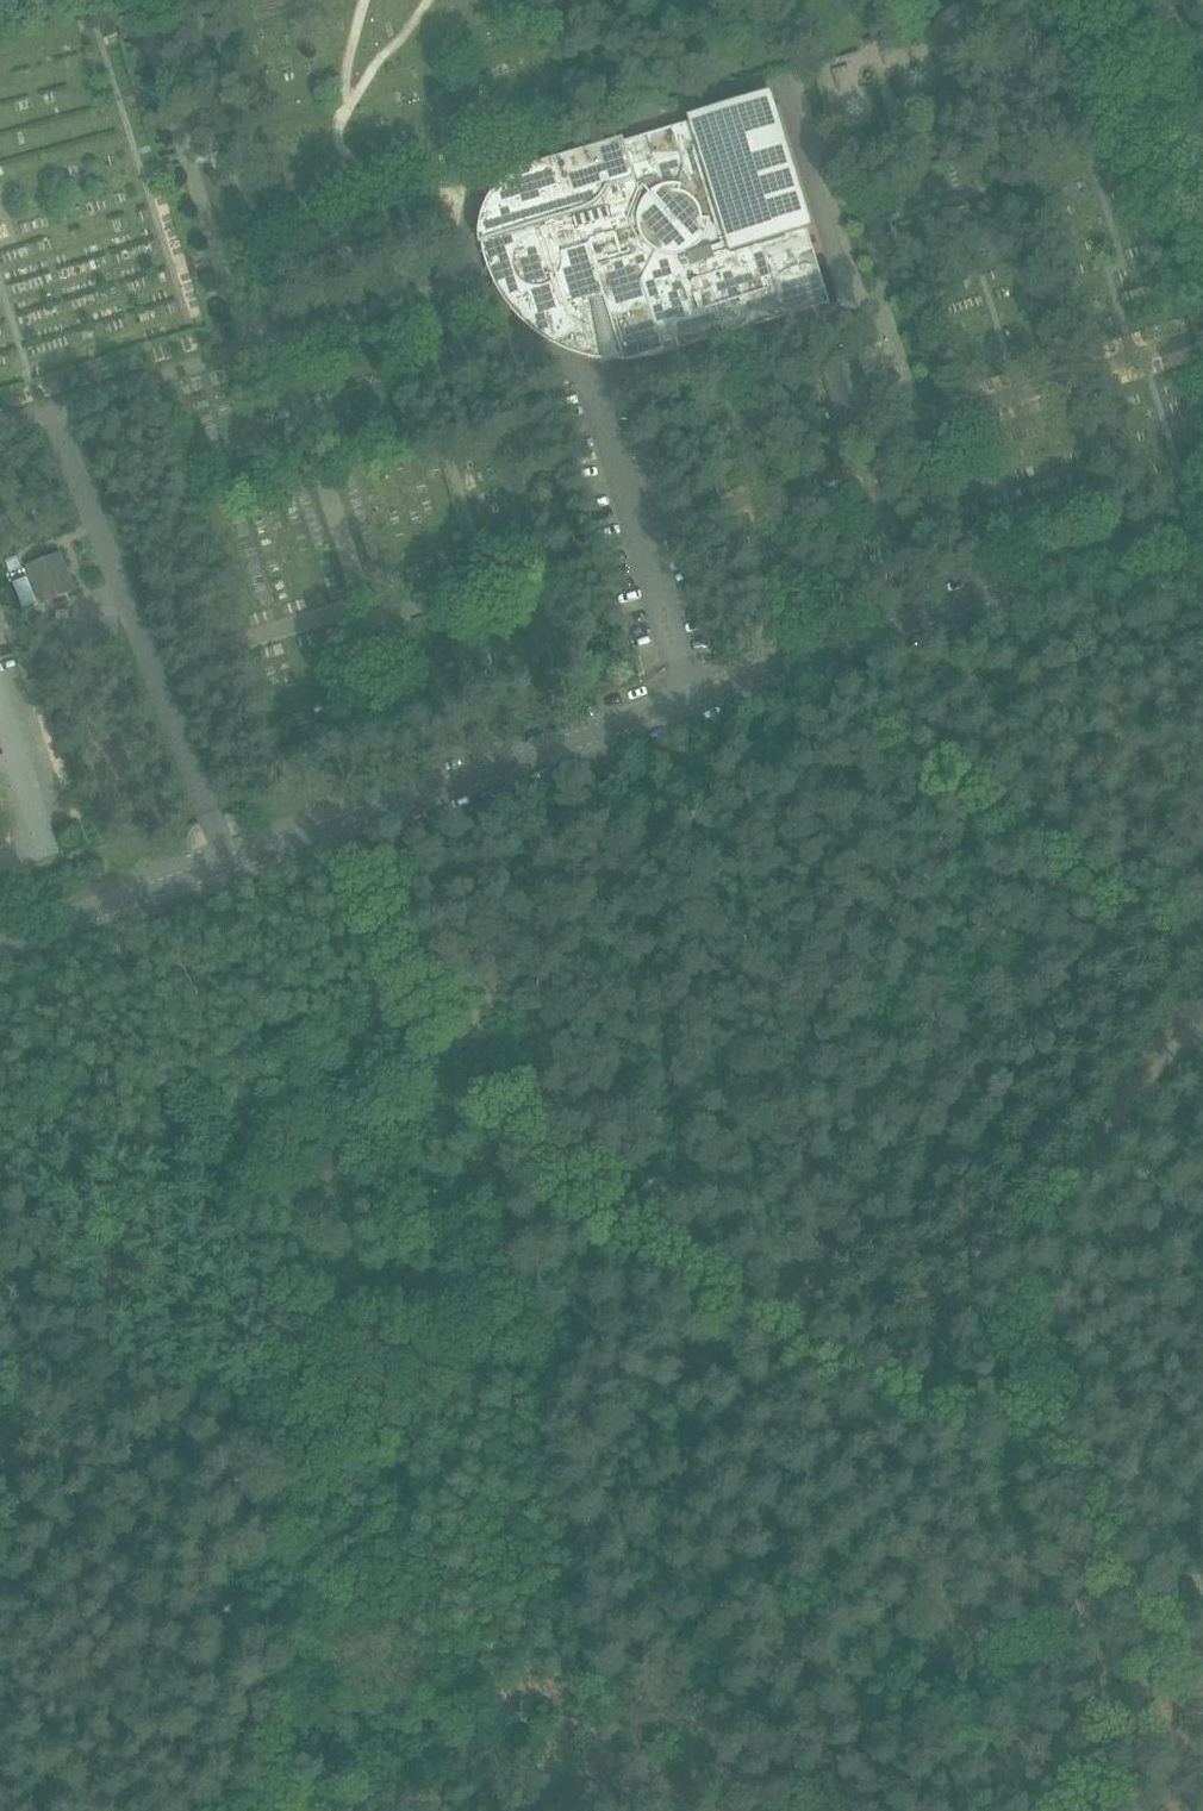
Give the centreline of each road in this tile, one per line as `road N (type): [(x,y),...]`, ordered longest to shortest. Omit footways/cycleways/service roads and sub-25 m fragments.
road 1 (tertiary): [(0,943),(1022,571),(1118,556),(1202,559)]

